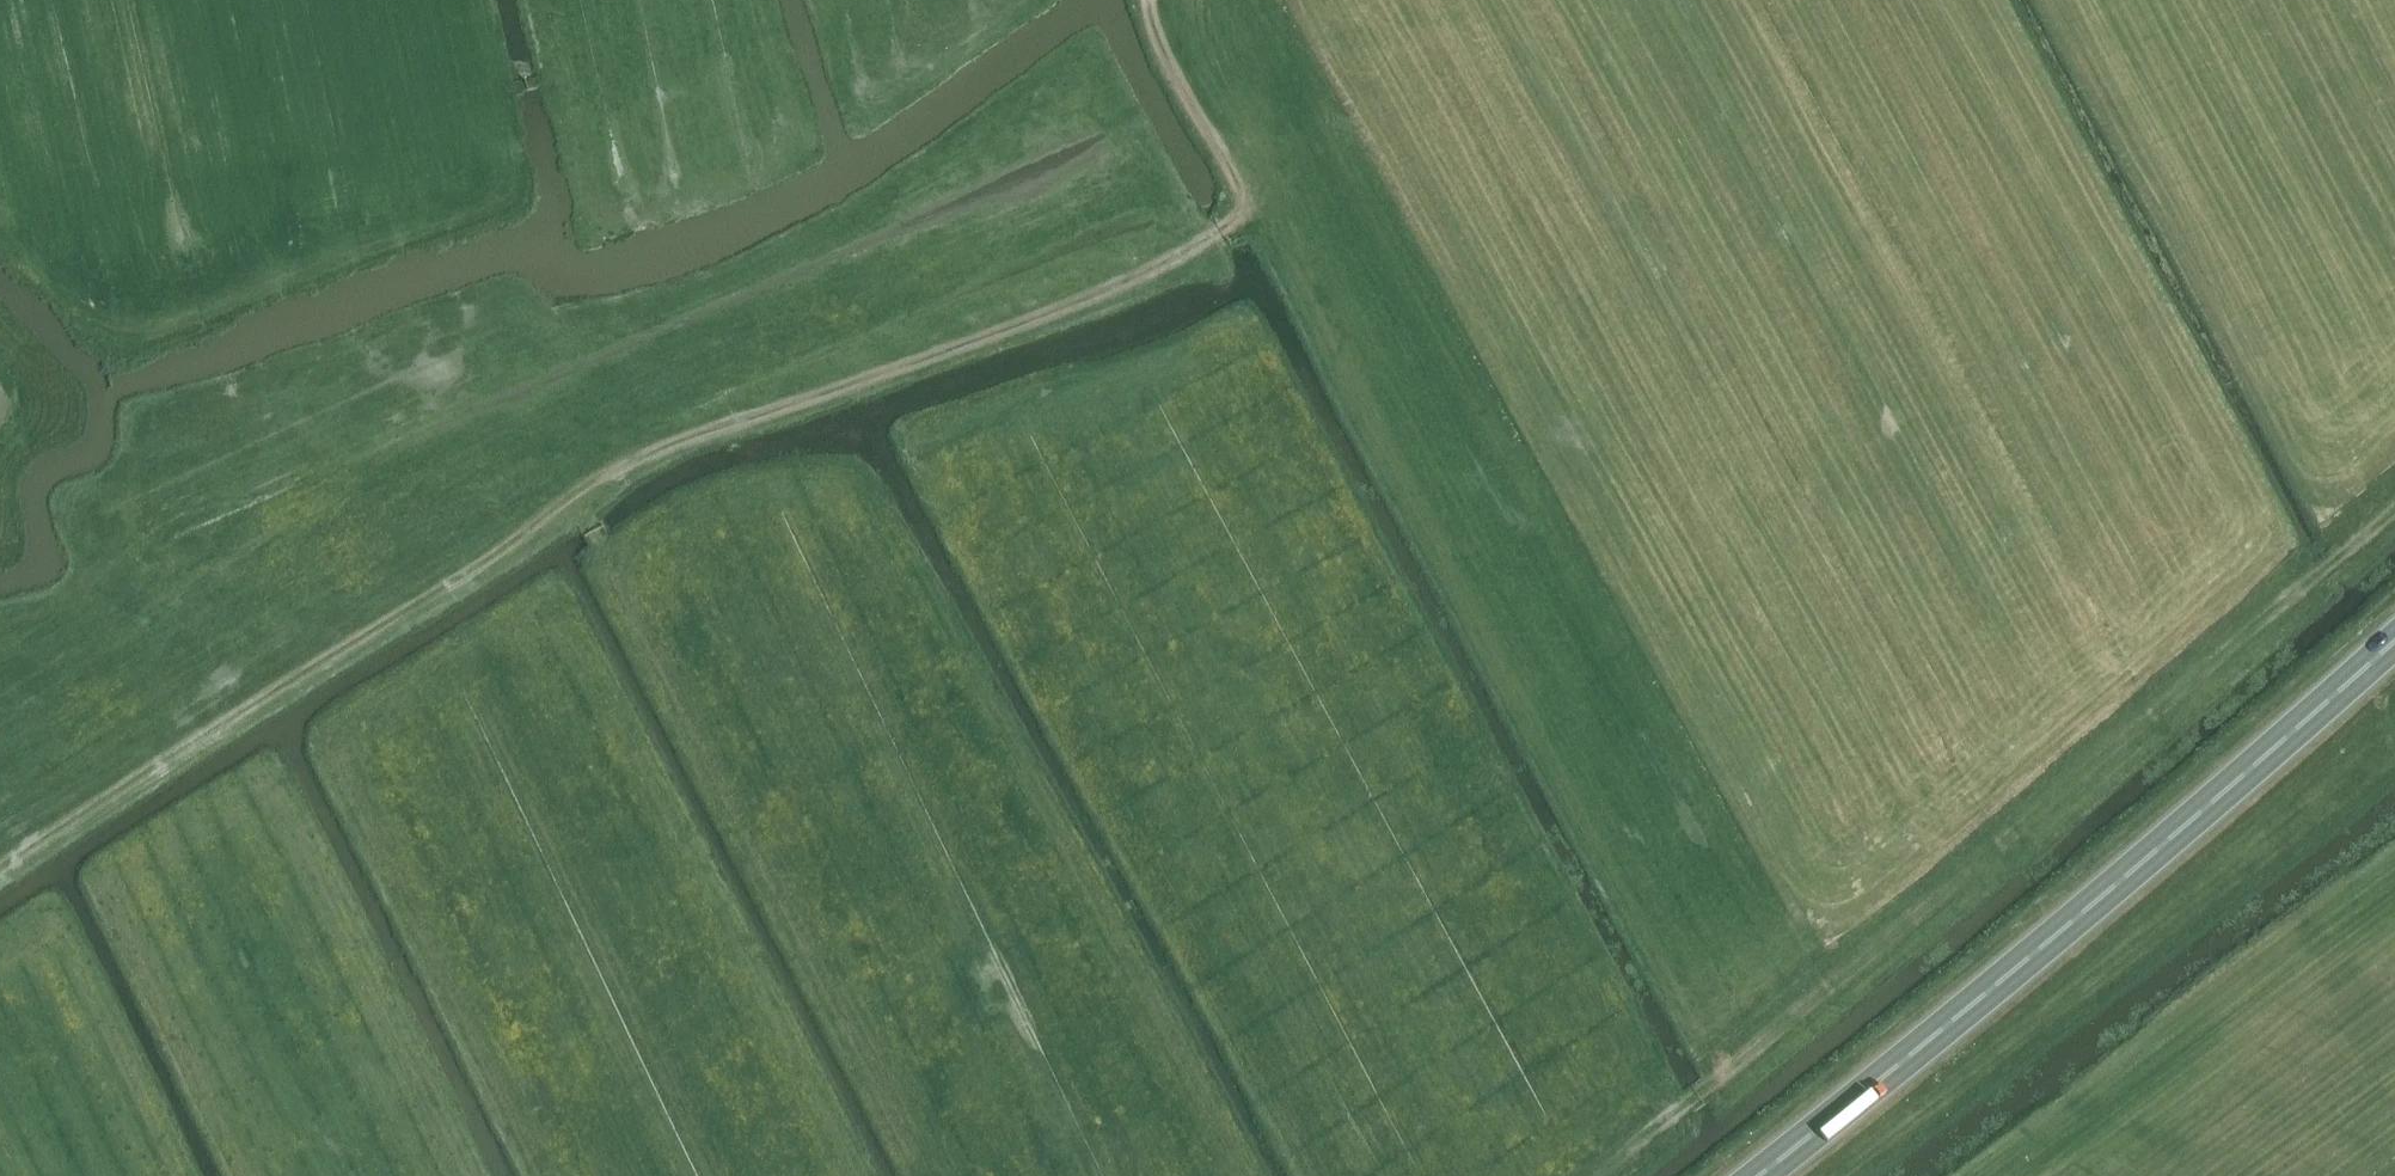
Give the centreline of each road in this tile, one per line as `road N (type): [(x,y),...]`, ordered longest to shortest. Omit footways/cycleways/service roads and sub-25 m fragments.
road 1 (track): [(1150,0),(1178,79),(1233,171),(1235,215),(1165,264),(856,382),(635,454),(573,498),(602,552),(601,571),(656,671)]
road 2 (trunk): [(1758,1175),(2078,918),(2394,640)]
road 3 (track): [(573,498),(0,862)]

